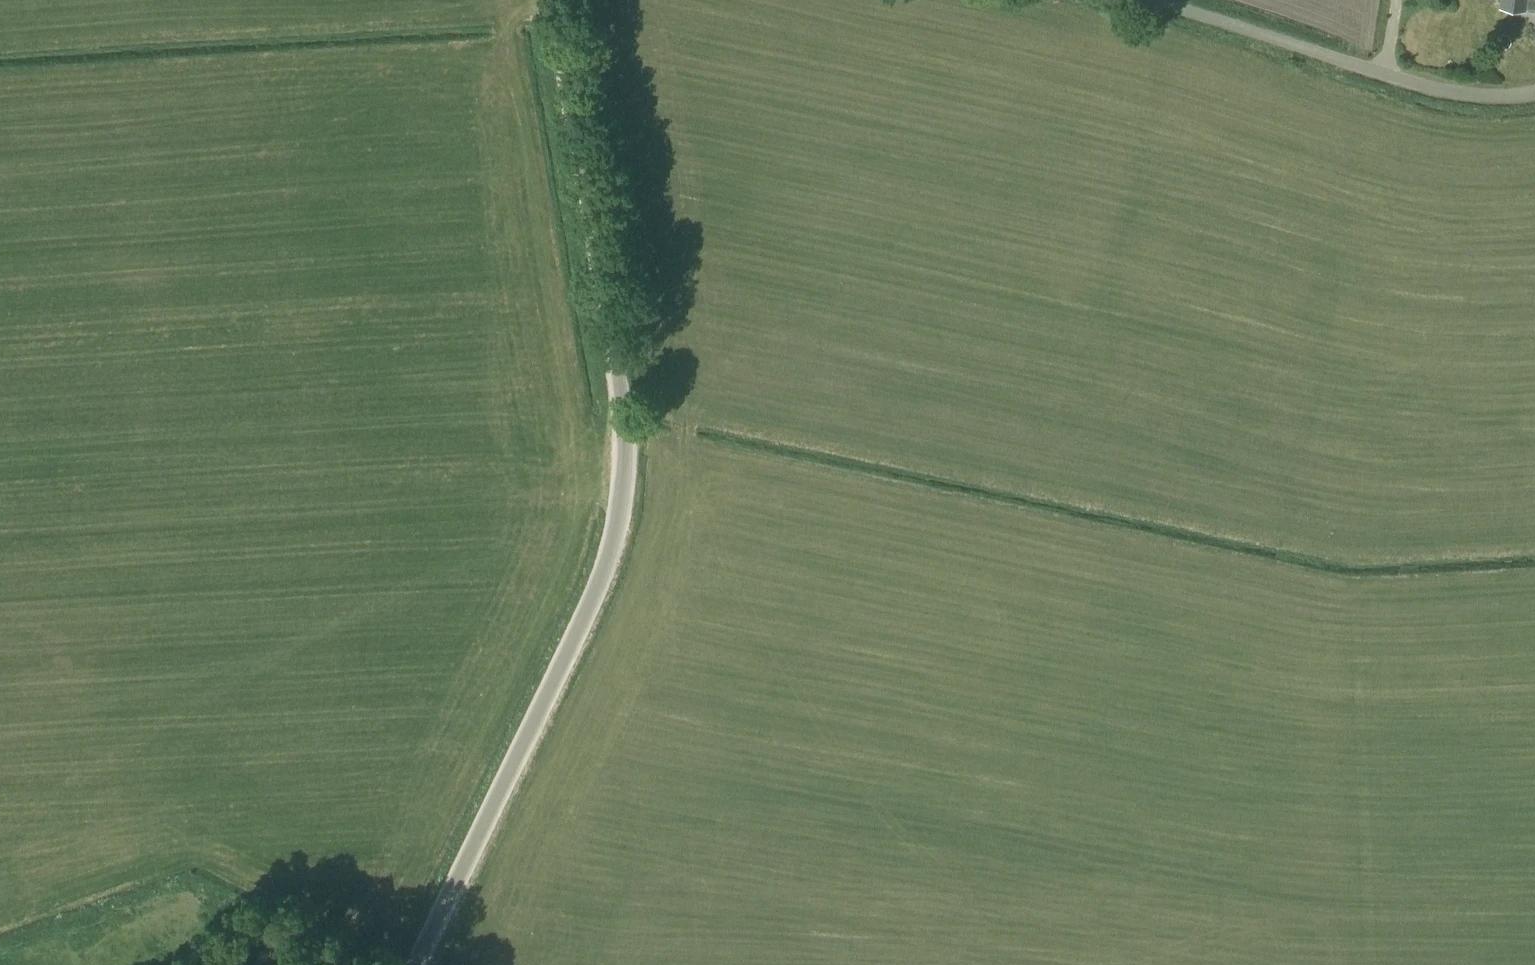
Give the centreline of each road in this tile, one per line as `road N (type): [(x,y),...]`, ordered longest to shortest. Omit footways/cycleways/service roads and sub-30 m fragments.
road 1 (unclassified): [(418,964),(603,578),(618,515),(624,396),(558,0)]
road 2 (unclassified): [(1139,0),(1396,81),(1505,100),(1534,95)]

